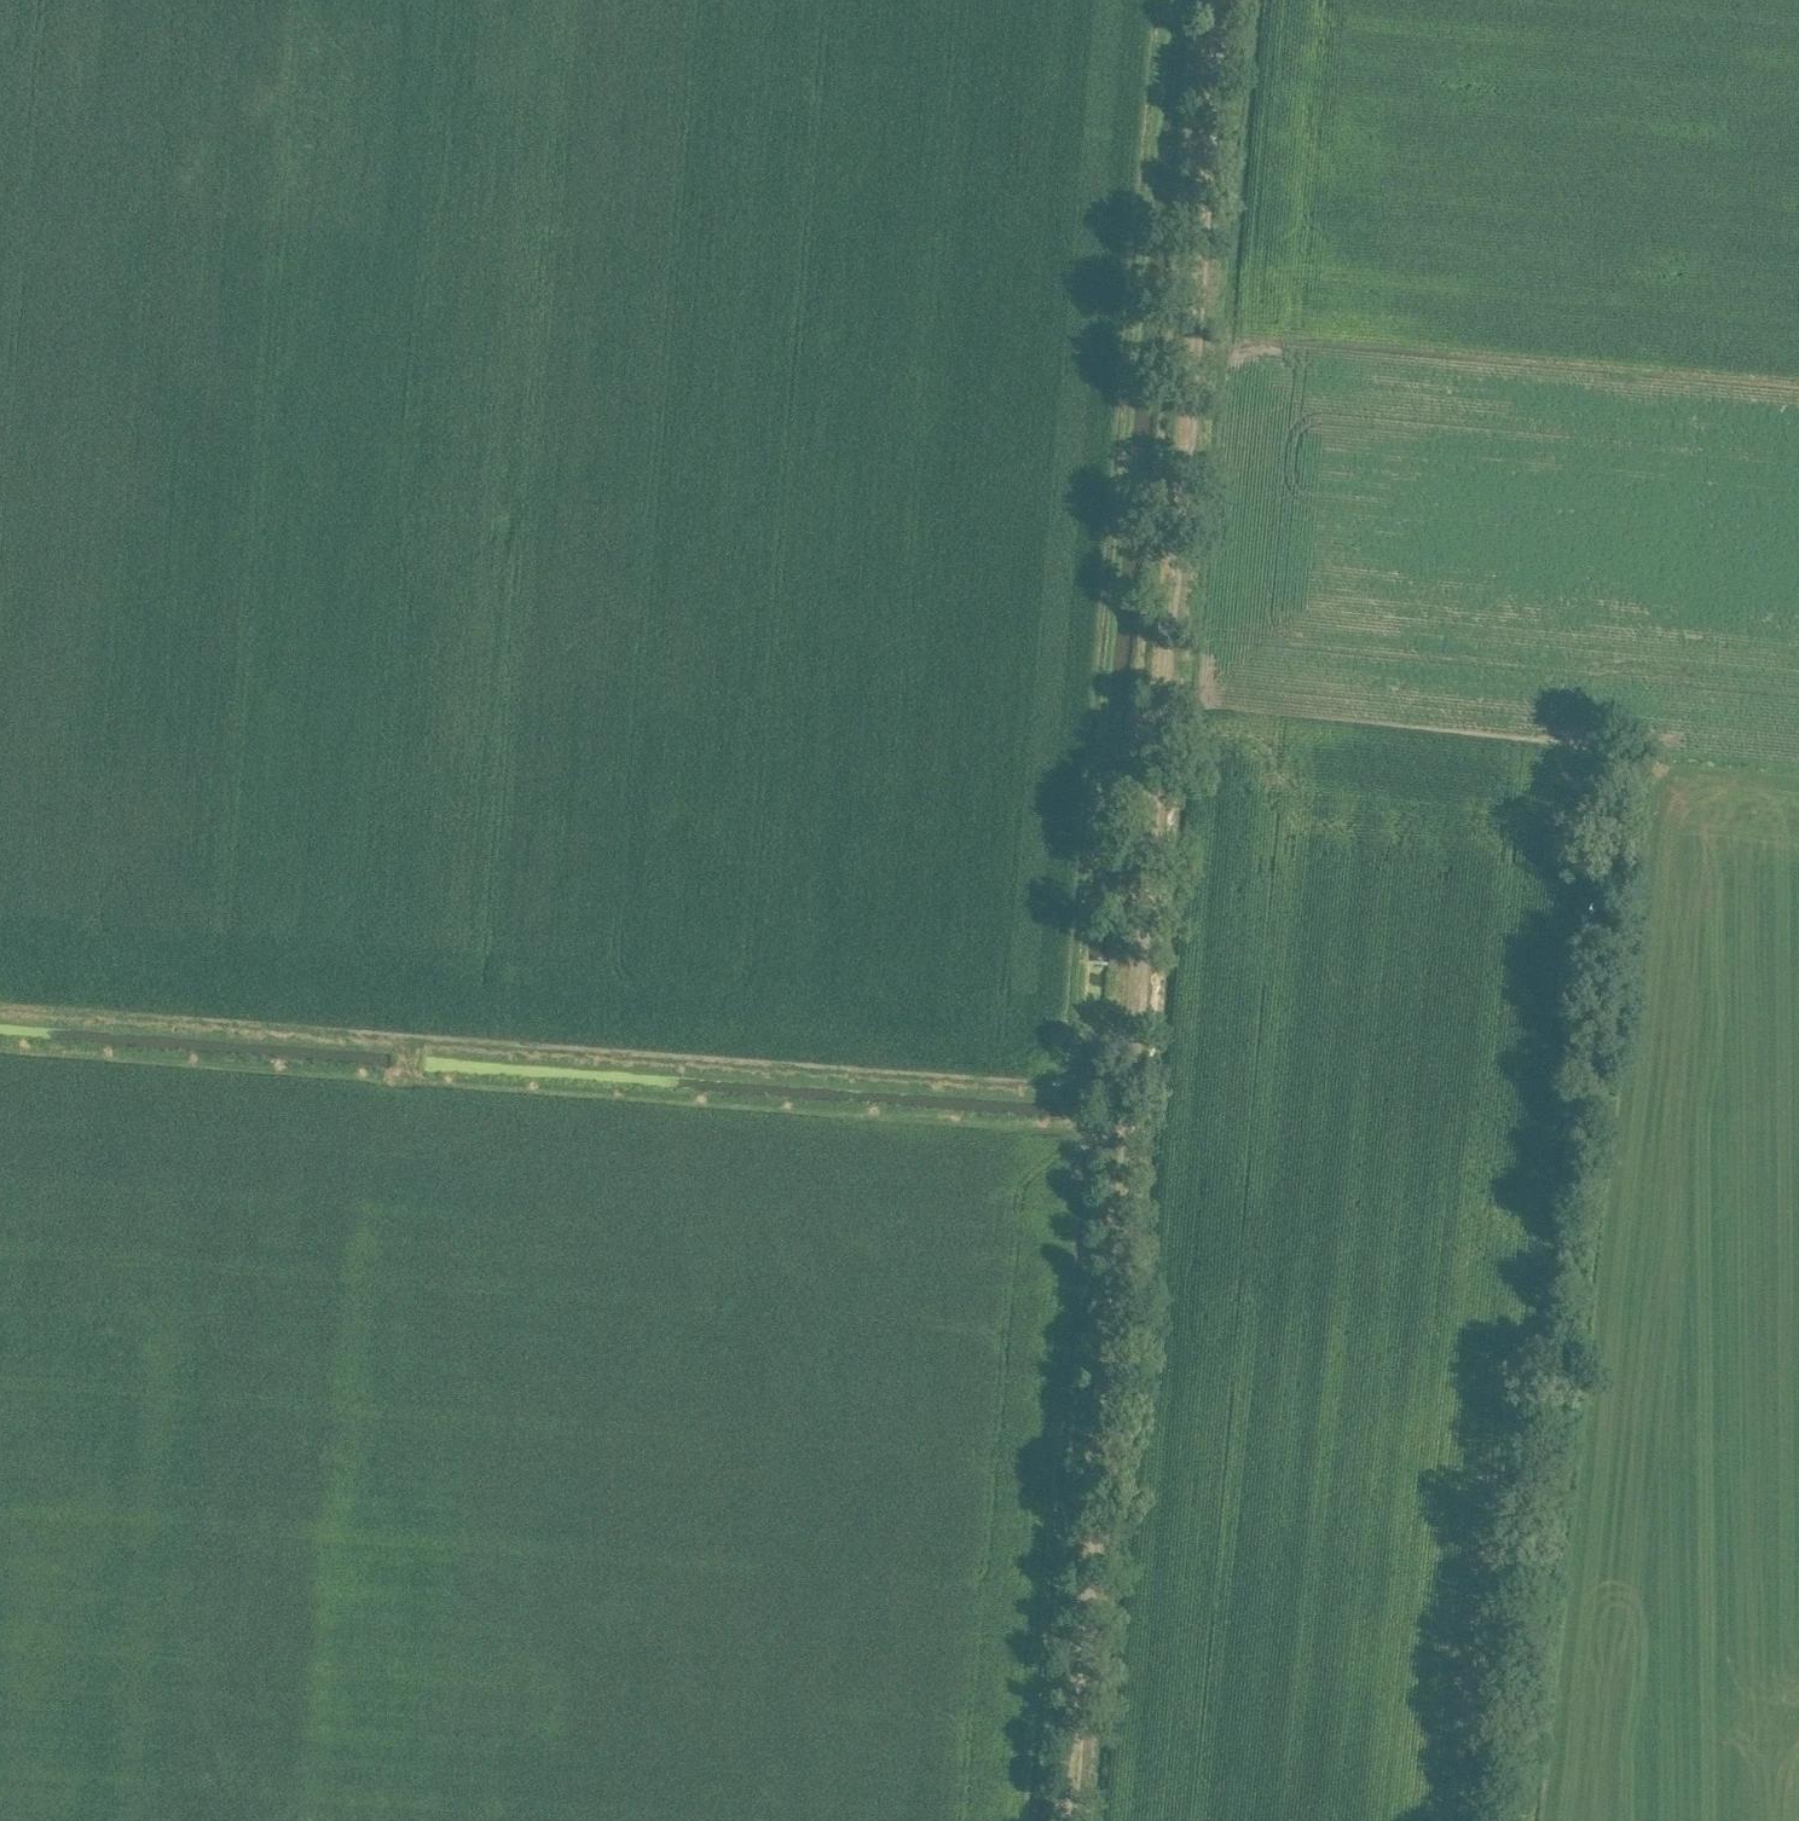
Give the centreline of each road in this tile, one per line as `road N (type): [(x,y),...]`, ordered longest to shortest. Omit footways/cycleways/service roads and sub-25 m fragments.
road 1 (track): [(1070,1820),(1222,0)]

